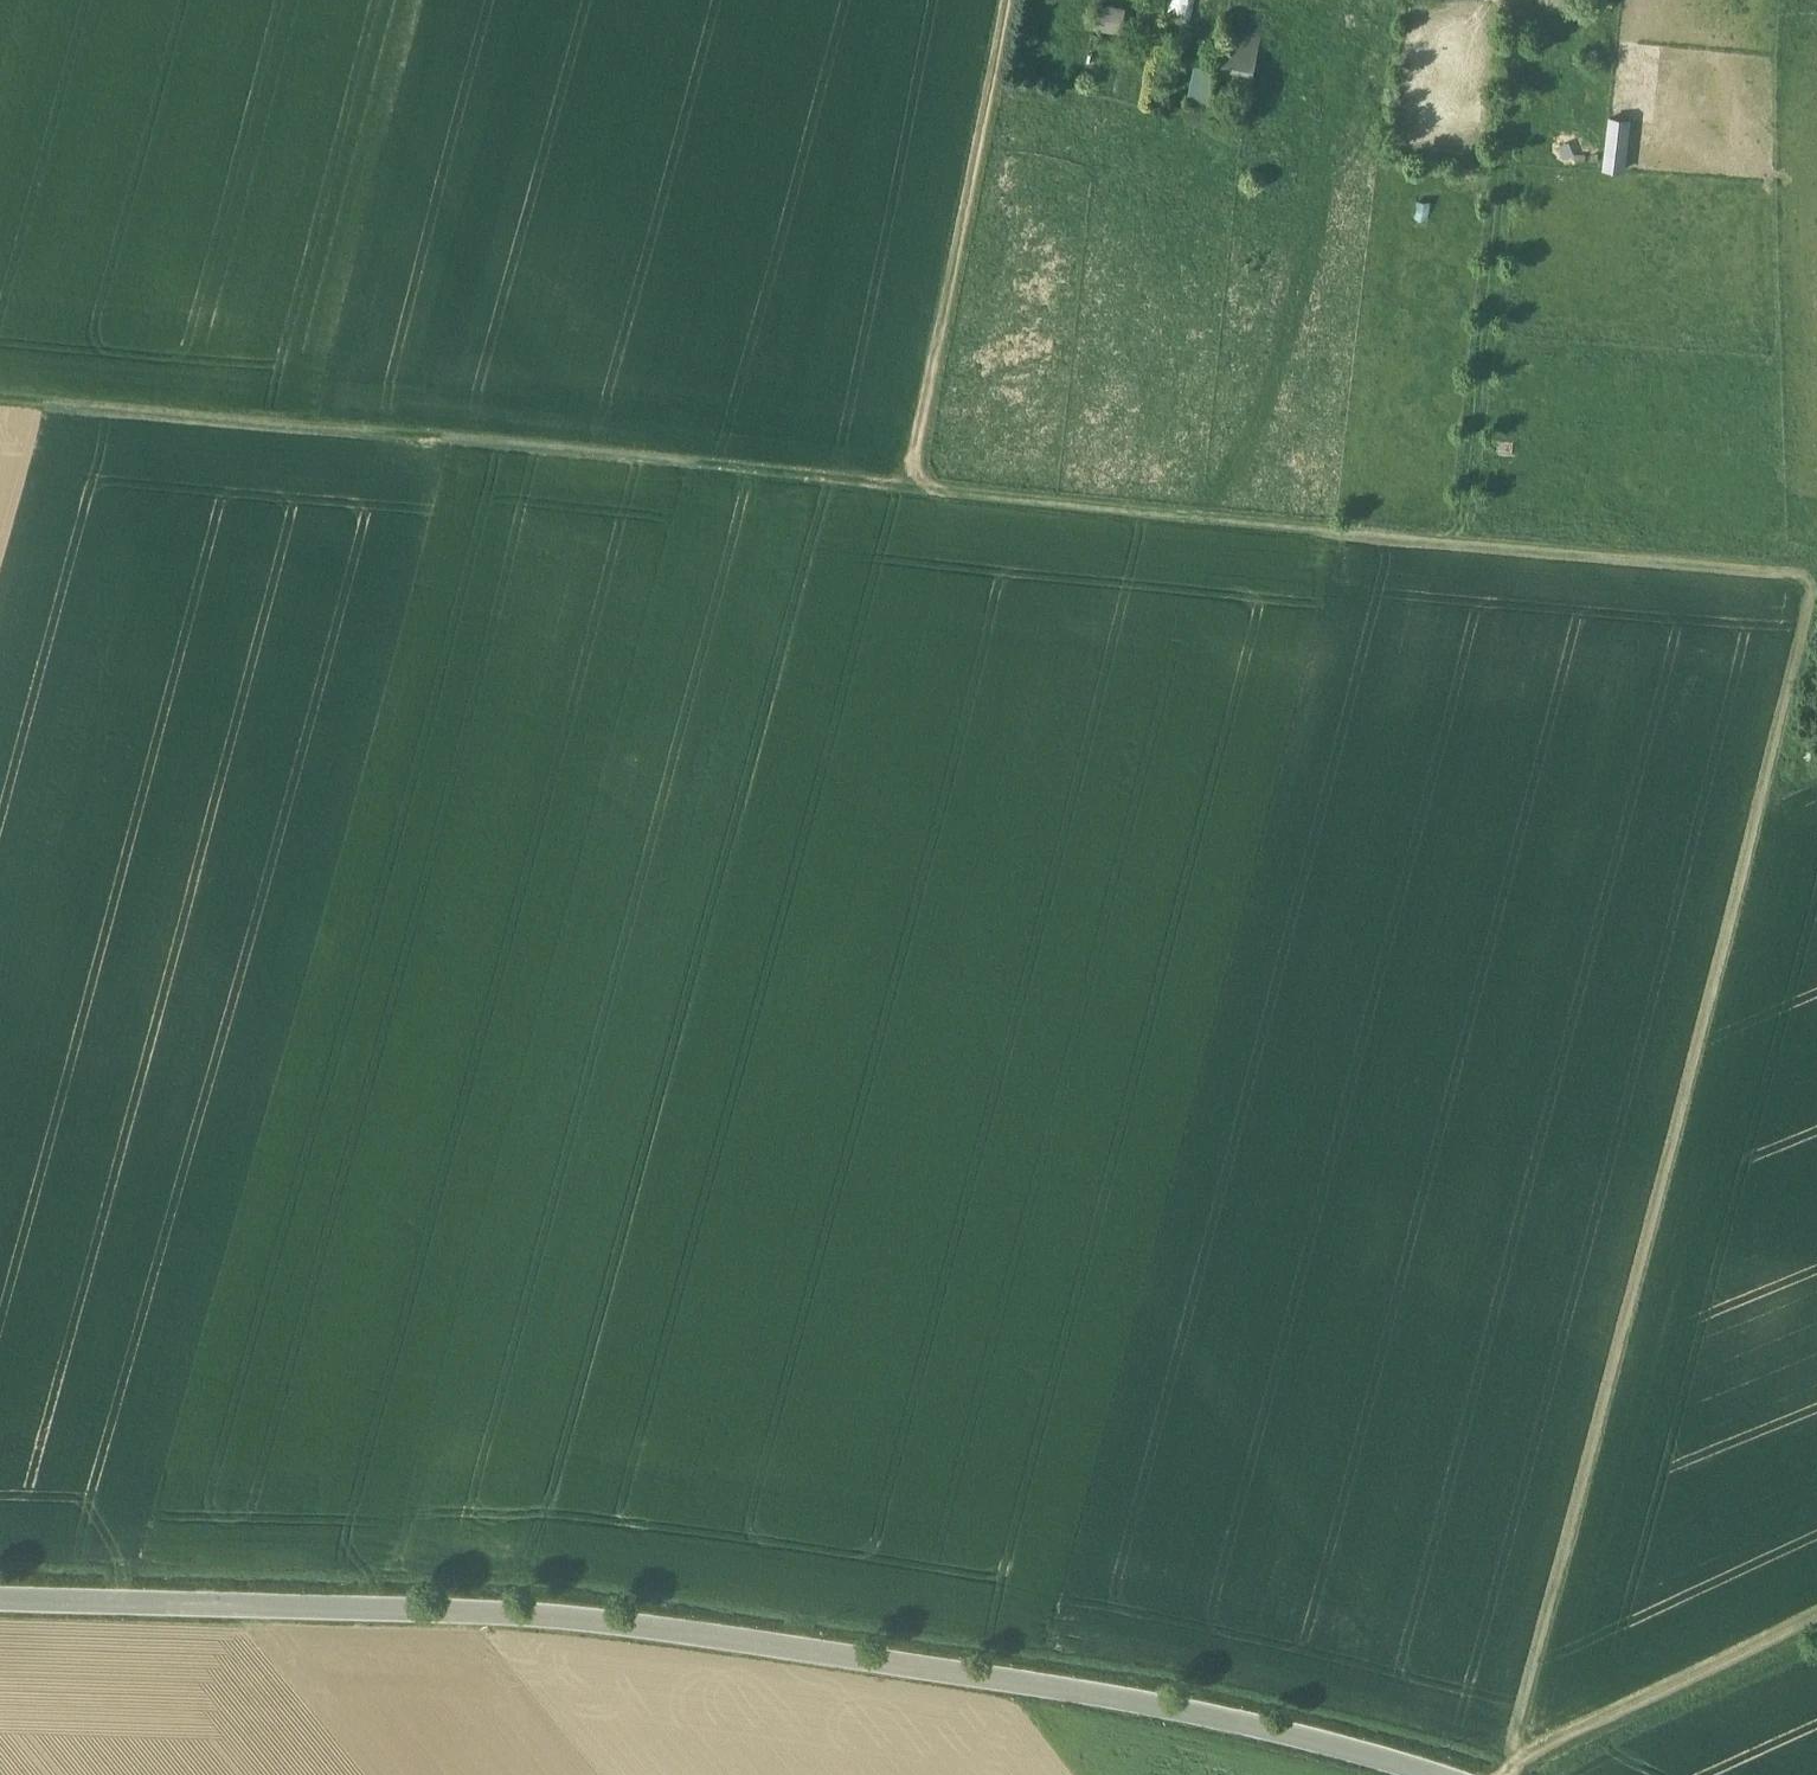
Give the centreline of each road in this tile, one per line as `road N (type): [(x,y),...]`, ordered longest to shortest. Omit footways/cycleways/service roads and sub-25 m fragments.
road 1 (track): [(0,399),(1342,528),(1816,558)]
road 2 (secondary): [(1436,1774),(1092,1694),(560,1612),(0,1601)]
road 3 (track): [(1515,1774),(1816,628)]
road 4 (track): [(904,485),(999,0)]
road 5 (track): [(1519,1766),(1816,1626)]

